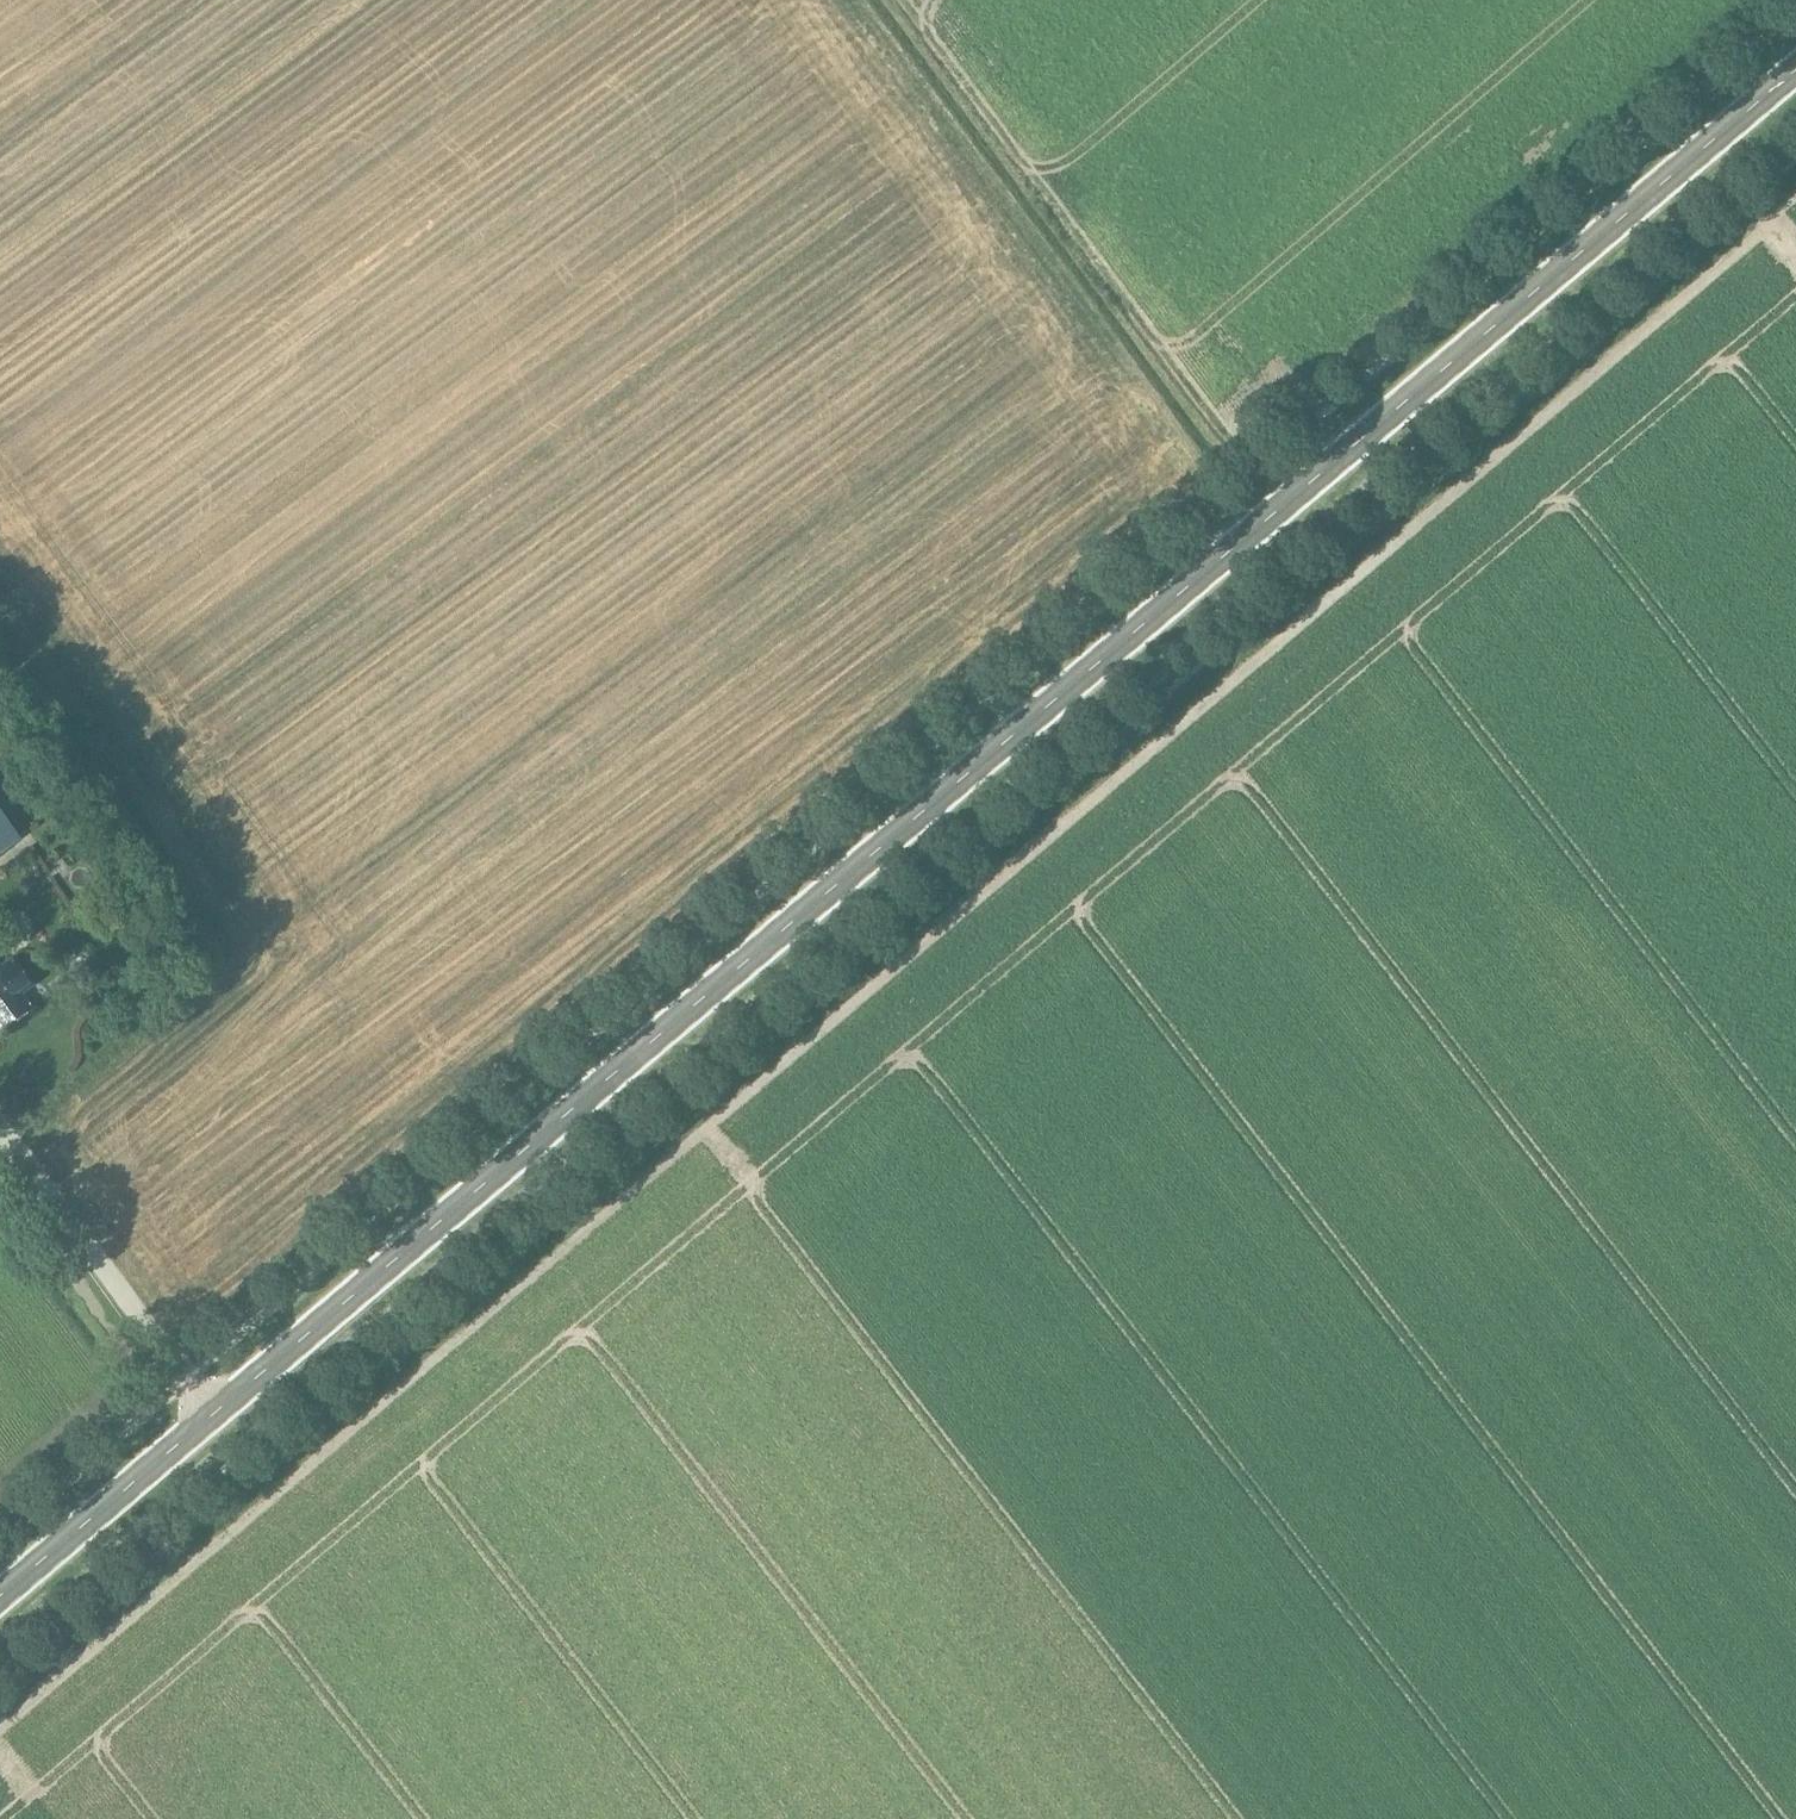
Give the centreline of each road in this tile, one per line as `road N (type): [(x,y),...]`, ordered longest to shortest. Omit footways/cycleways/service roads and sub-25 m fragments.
road 1 (secondary): [(0,1595),(1795,71)]

